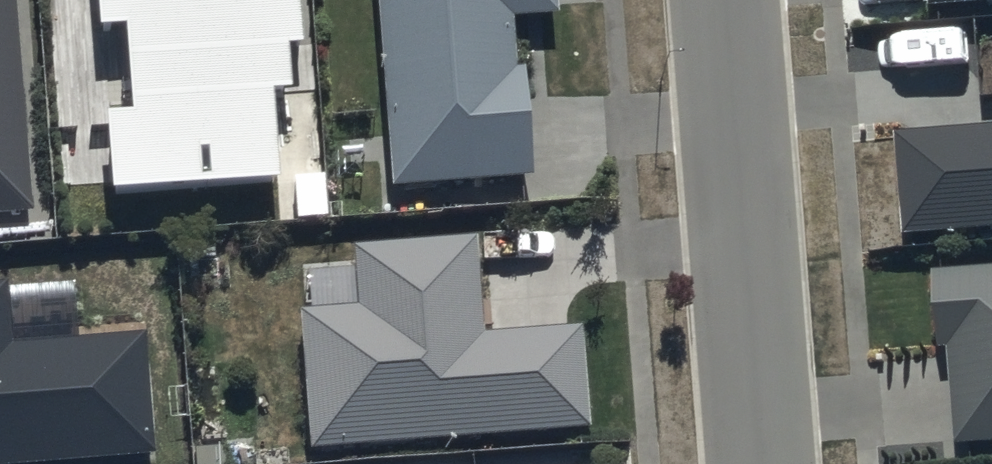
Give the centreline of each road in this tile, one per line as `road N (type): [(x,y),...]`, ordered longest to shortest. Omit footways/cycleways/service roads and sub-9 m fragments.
road 1 (residential): [(720,0),(753,463)]

